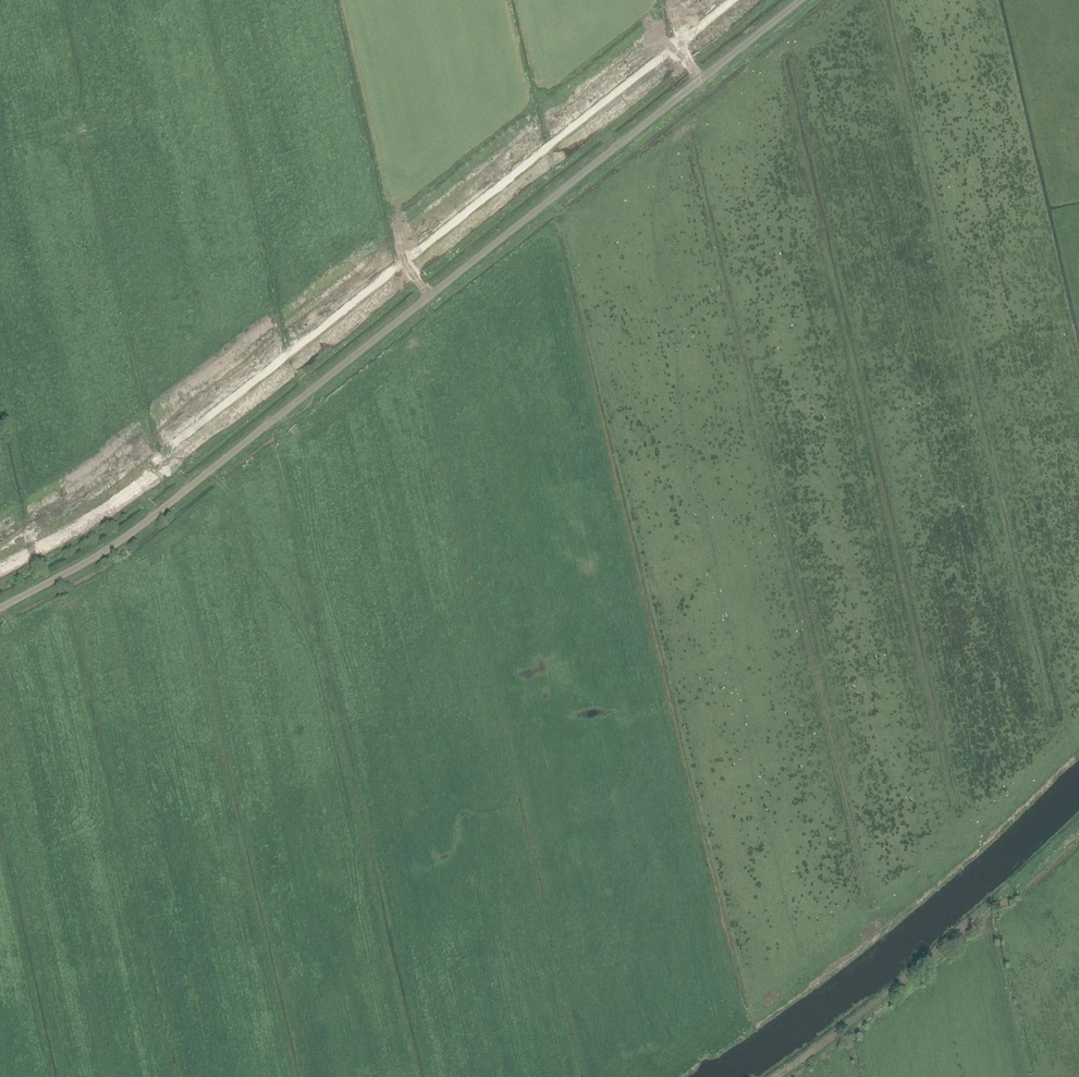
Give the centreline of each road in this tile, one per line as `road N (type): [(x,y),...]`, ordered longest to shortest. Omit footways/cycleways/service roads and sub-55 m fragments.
road 1 (unclassified): [(0,608),(176,500),(803,0)]

